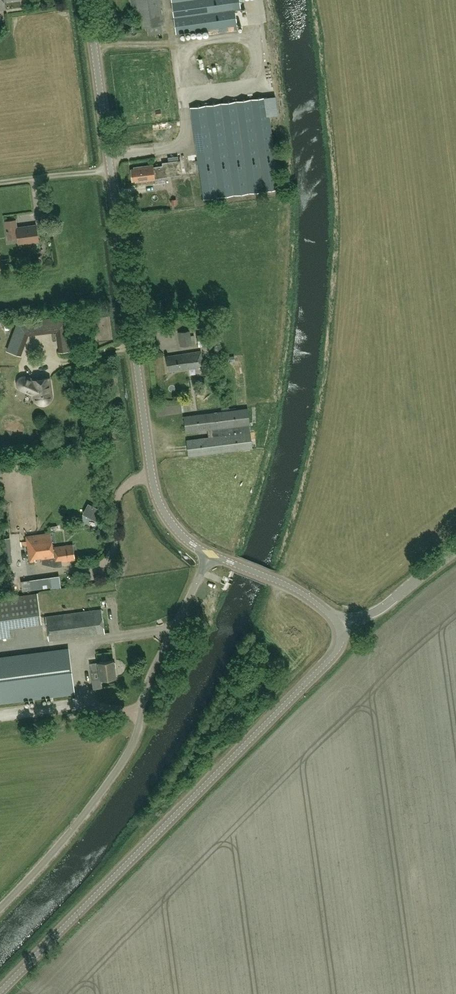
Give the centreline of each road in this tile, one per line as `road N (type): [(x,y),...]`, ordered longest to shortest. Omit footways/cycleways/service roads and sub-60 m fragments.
road 1 (tertiary): [(210,554),(176,529),(154,486),(87,0)]
road 2 (tertiary): [(1,993),(309,682),(333,654),(339,624)]
road 3 (unclassified): [(0,908),(118,770),(154,670),(210,554)]
road 4 (tertiary): [(339,624),(292,587),(210,554)]
road 5 (unclassified): [(339,624),(386,605),(455,550)]

